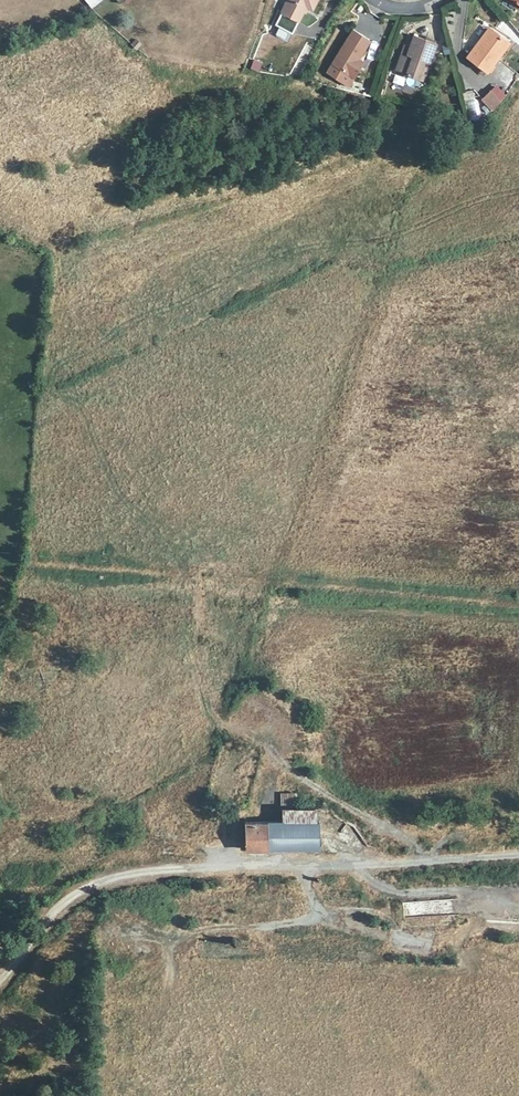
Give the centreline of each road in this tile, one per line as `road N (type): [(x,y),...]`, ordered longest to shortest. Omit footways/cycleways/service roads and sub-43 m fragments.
road 1 (track): [(457,852),(366,818),(300,777),(266,743),(223,722)]
road 2 (track): [(288,857),(320,911),(315,919),(154,939)]
road 3 (track): [(362,868),(396,892),(445,890),(518,906)]
road 4 (track): [(320,911),(393,915),(405,937),(432,942)]

